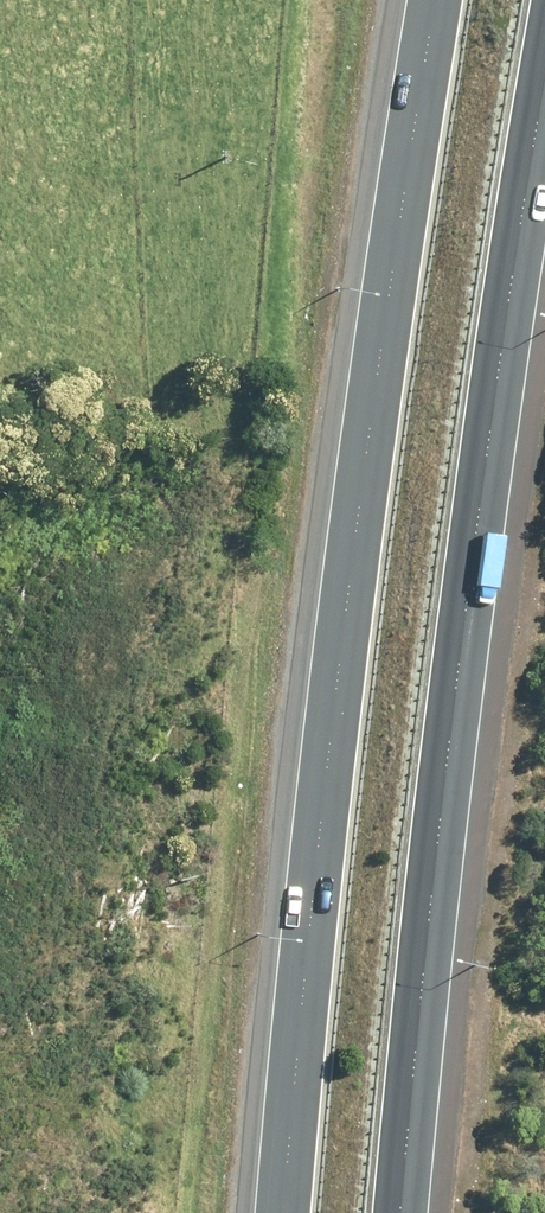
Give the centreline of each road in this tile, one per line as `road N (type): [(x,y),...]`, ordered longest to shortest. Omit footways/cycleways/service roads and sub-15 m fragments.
road 1 (motorway): [(284,1212),(303,964),(361,489),(438,0)]
road 2 (motorway): [(544,82),(442,808),(400,1212)]

